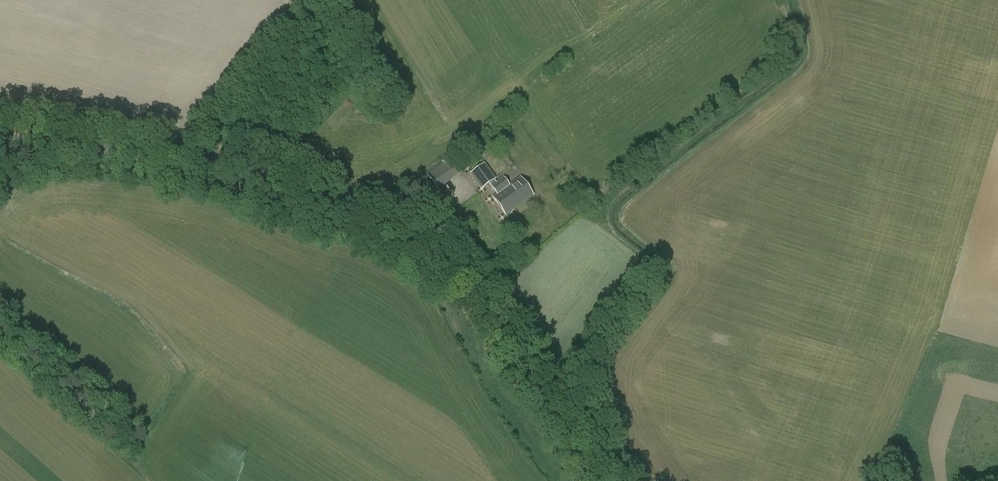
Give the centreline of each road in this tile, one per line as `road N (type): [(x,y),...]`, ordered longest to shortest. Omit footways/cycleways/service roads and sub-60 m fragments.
road 1 (unclassified): [(614,480),(479,277),(380,203),(282,157),(0,130)]

